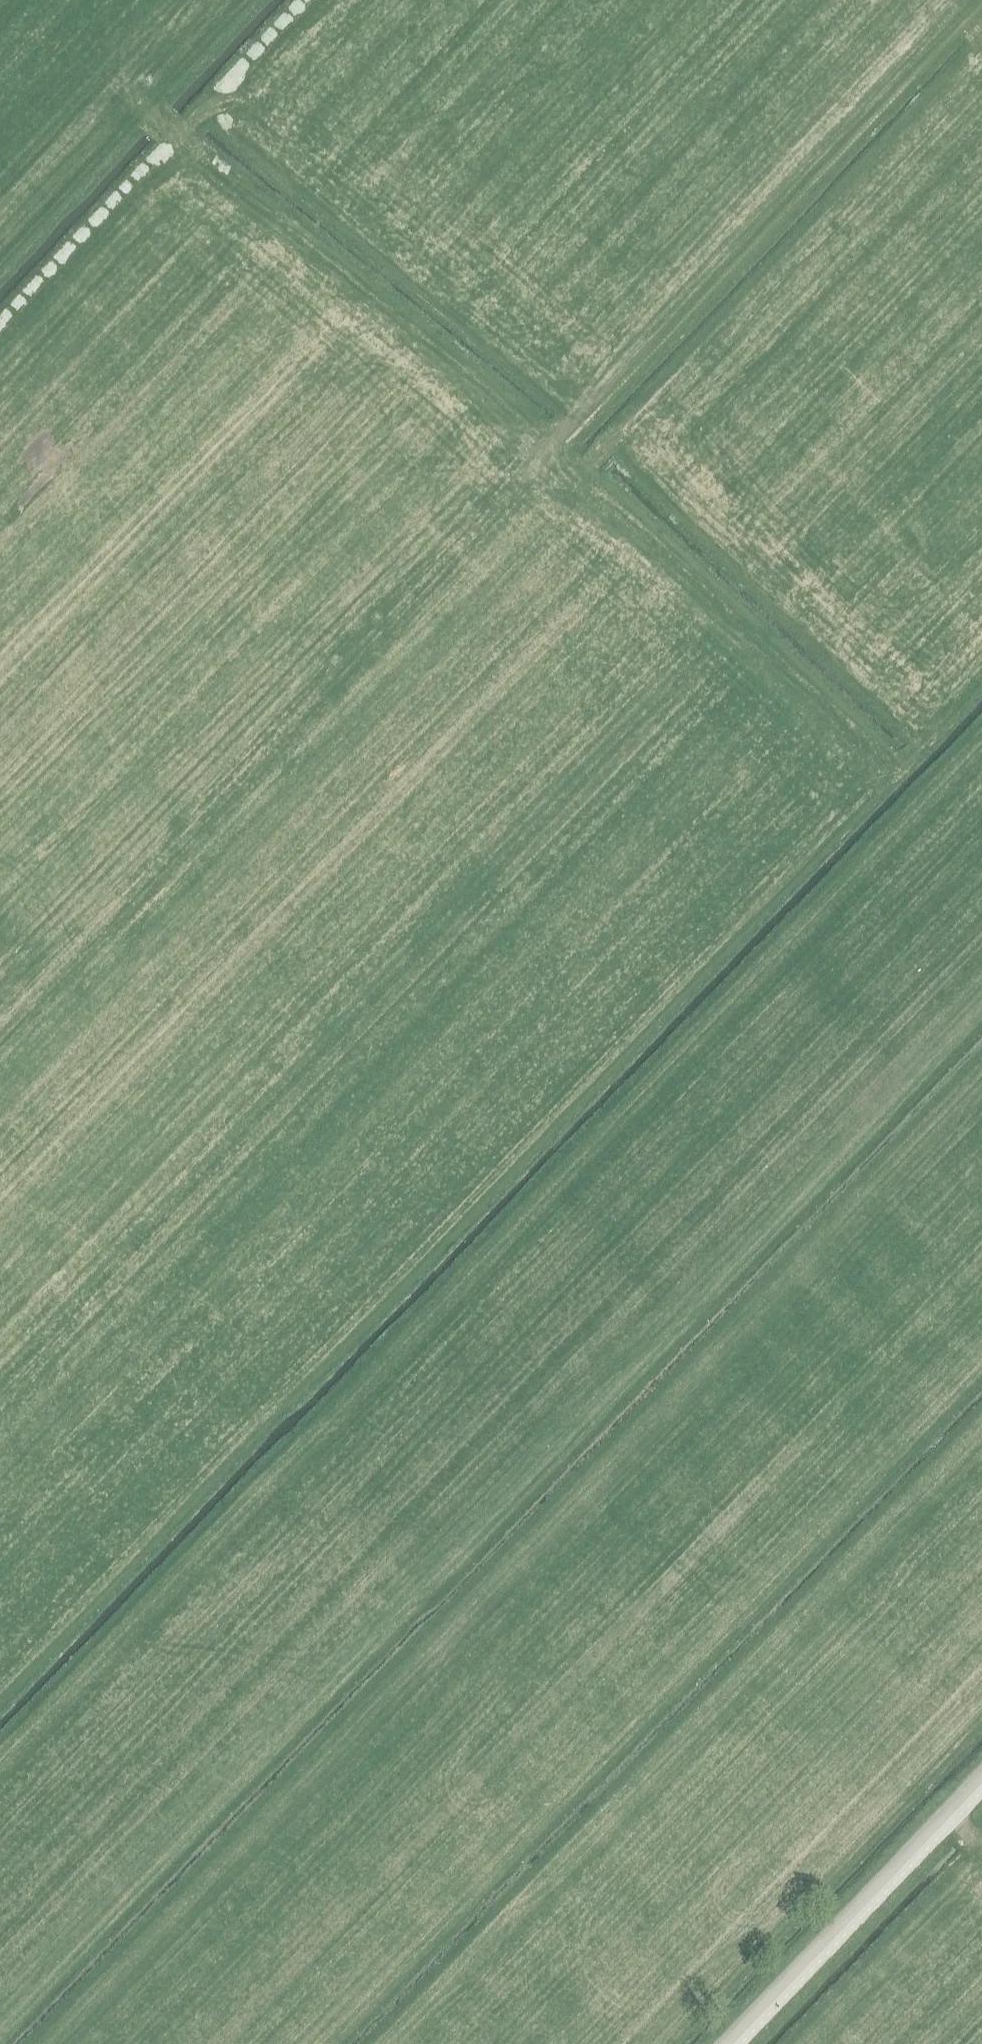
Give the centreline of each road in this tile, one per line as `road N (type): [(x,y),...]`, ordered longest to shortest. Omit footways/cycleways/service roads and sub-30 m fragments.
road 1 (track): [(722,2043),(981,1774)]

